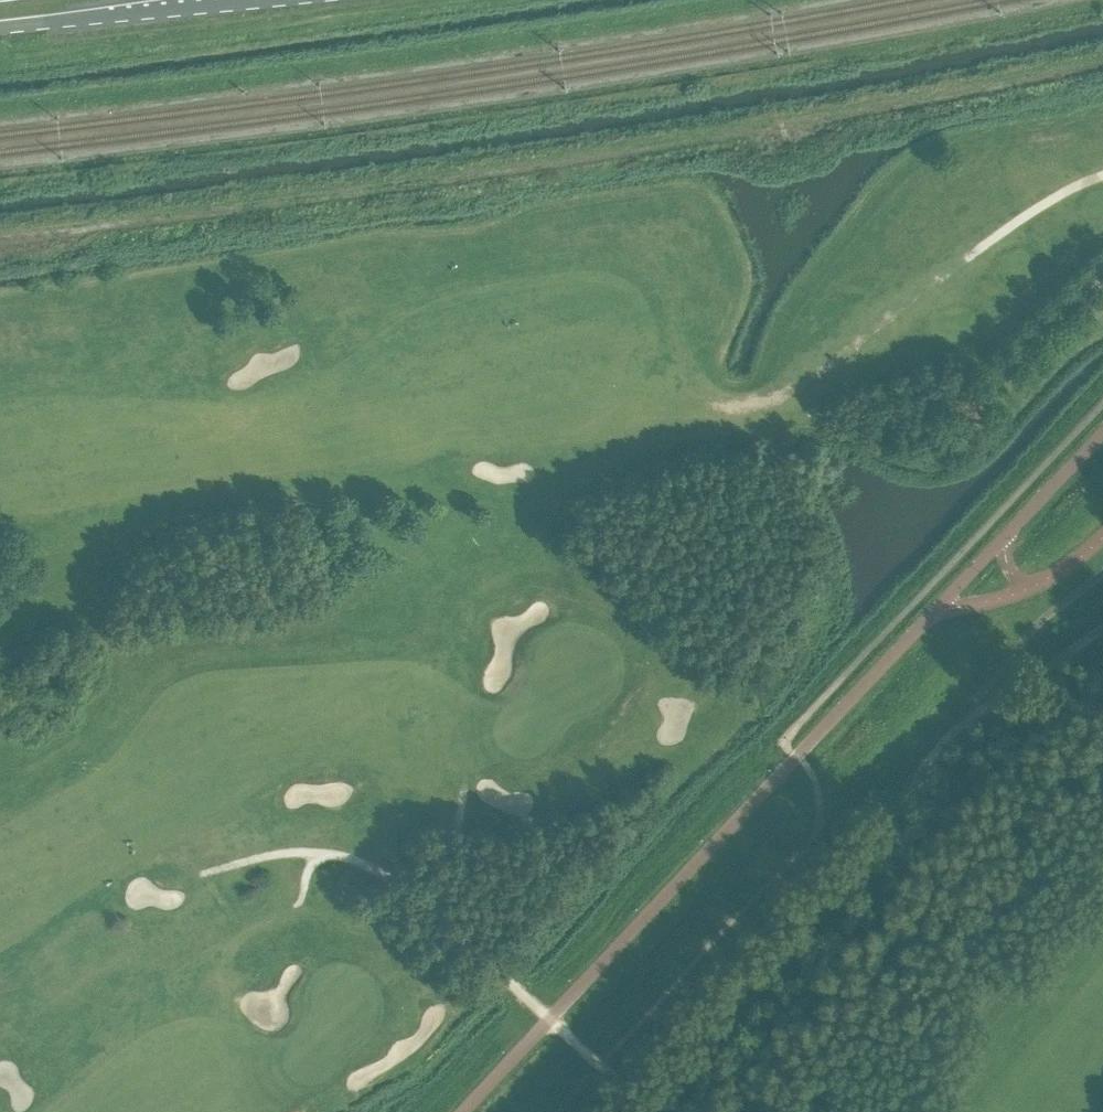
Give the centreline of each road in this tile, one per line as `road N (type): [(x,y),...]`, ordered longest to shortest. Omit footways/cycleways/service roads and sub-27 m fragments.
road 1 (secondary): [(0,24),(217,0)]

